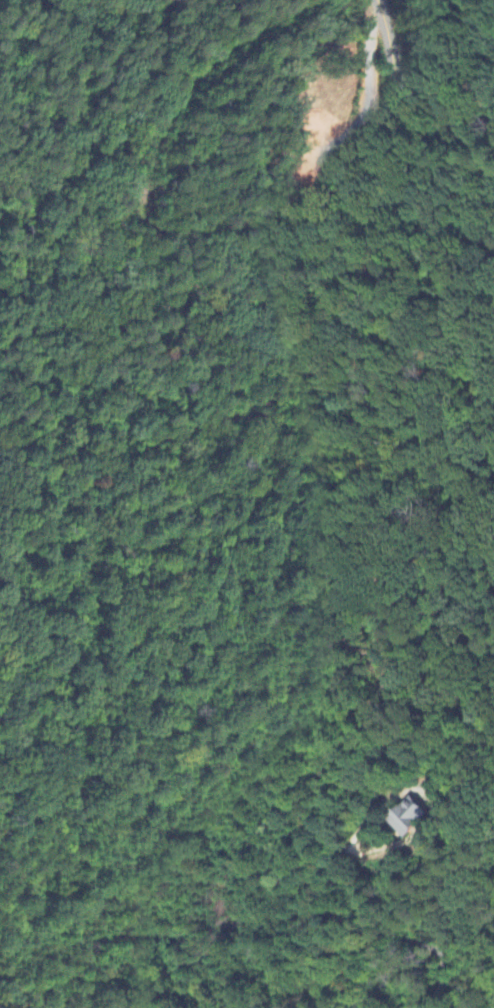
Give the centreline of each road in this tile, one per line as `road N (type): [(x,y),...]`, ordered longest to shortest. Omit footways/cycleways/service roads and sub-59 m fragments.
road 1 (residential): [(493,117),(458,138),(426,128),(409,100),(380,0)]

